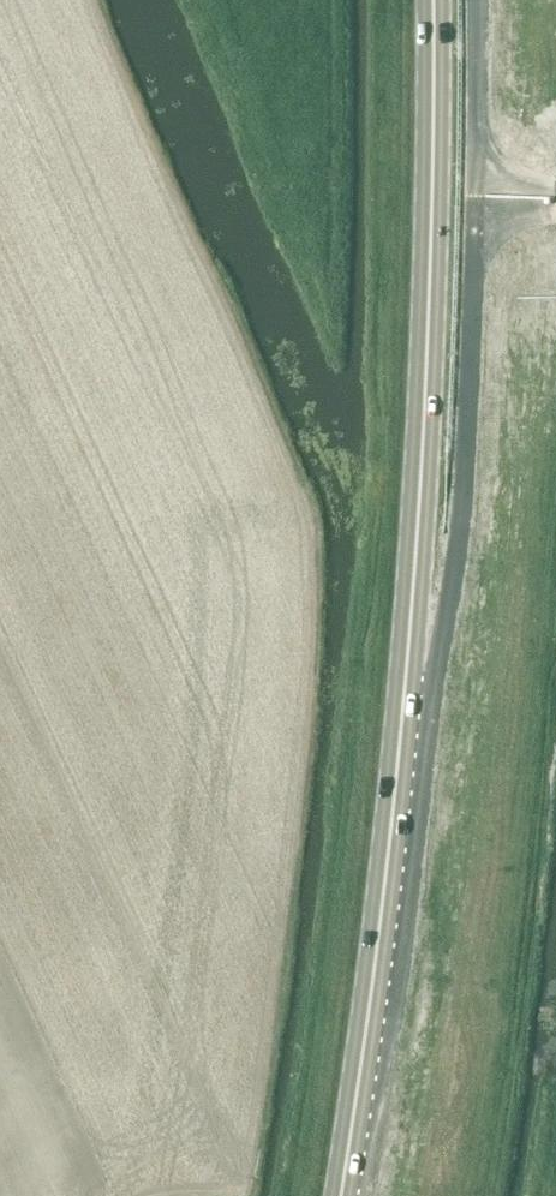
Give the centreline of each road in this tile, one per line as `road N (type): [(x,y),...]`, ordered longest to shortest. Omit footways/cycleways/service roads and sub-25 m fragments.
road 1 (primary): [(427,194),(361,1093)]
road 2 (primary): [(361,1093),(400,956),(444,635),(472,219)]
road 3 (primary): [(427,0),(427,194)]
road 4 (primary): [(473,171),(474,0)]

